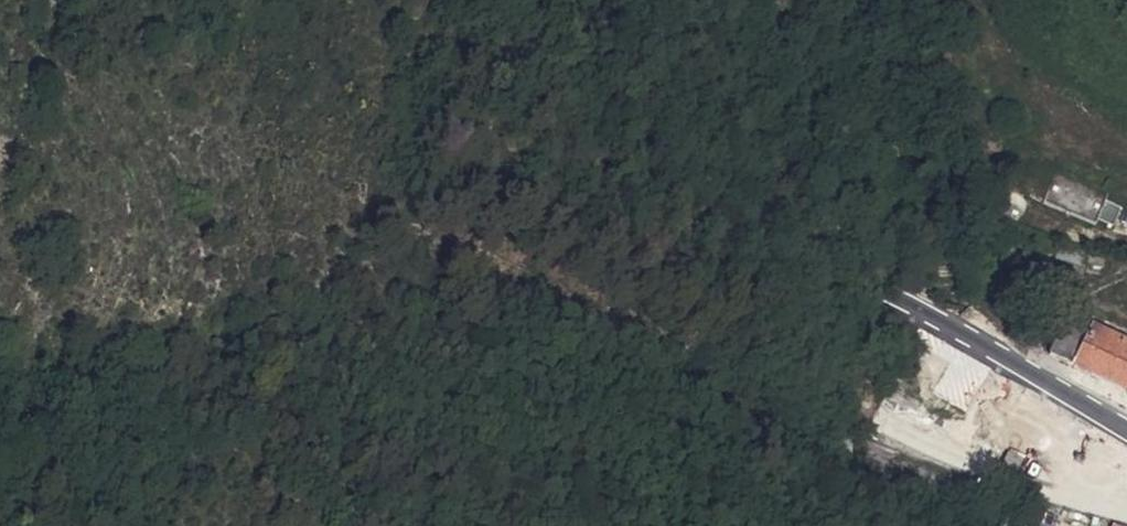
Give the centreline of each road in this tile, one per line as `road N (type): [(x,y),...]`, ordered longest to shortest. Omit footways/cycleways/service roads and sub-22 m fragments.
road 1 (secondary): [(162,0),(876,402),(997,465),(1126,511)]
road 2 (secondary): [(1126,428),(908,293),(382,0)]

